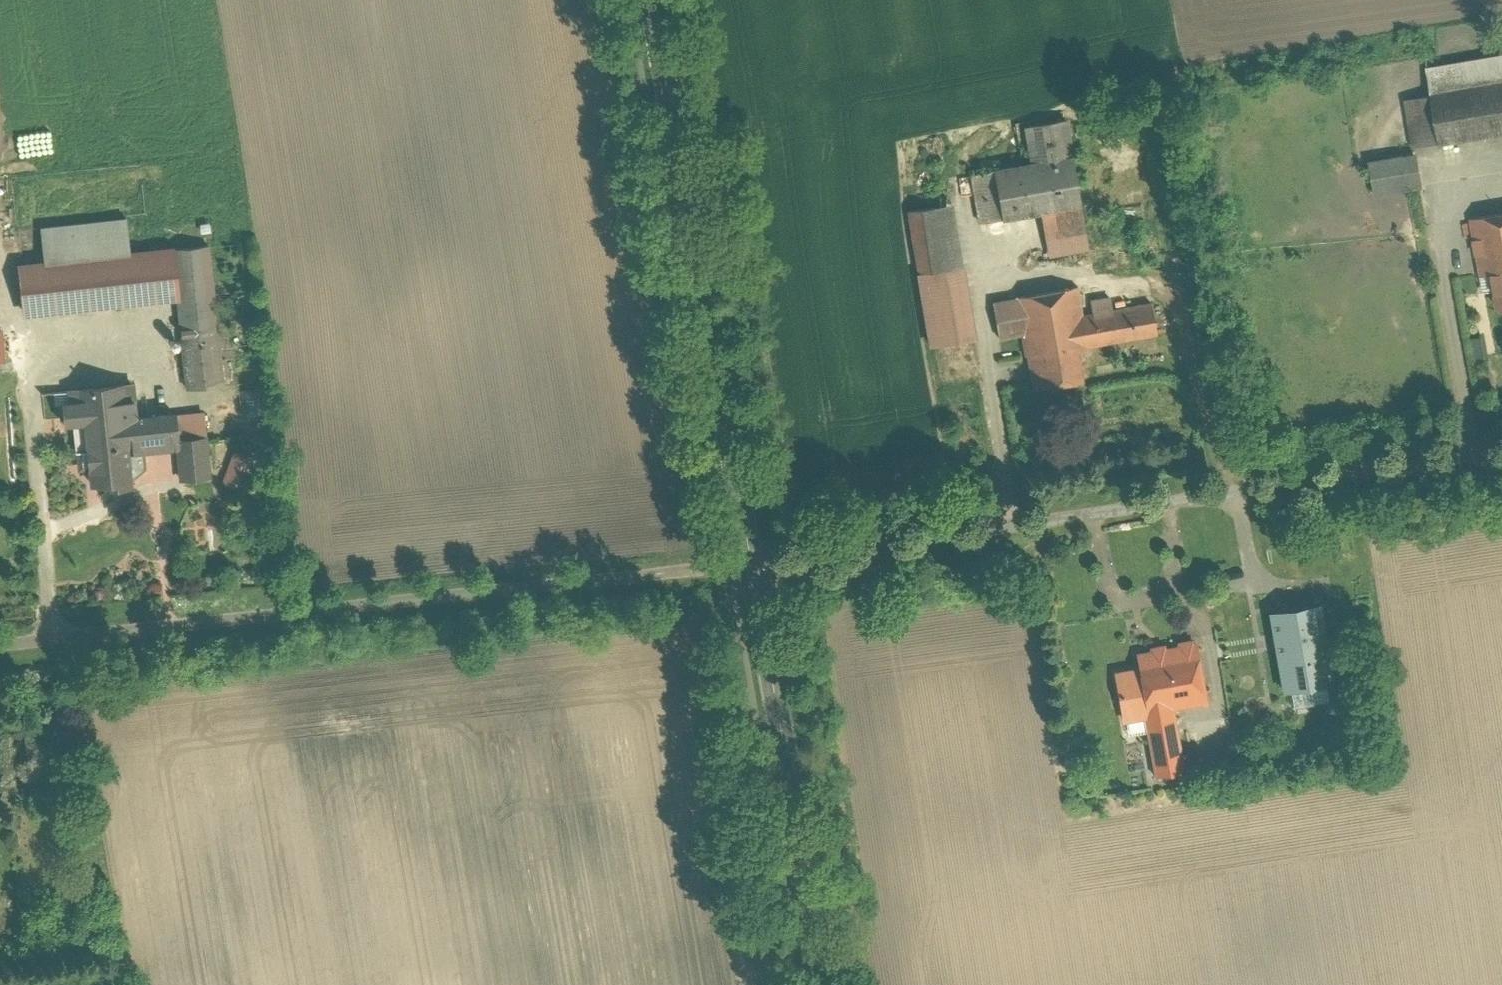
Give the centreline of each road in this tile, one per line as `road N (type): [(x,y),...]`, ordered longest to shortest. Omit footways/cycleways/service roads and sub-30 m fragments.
road 1 (residential): [(743,558),(1498,452)]
road 2 (residential): [(0,642),(743,558)]
road 3 (tertiary): [(645,0),(743,558)]
road 4 (tertiary): [(743,558),(822,984)]

